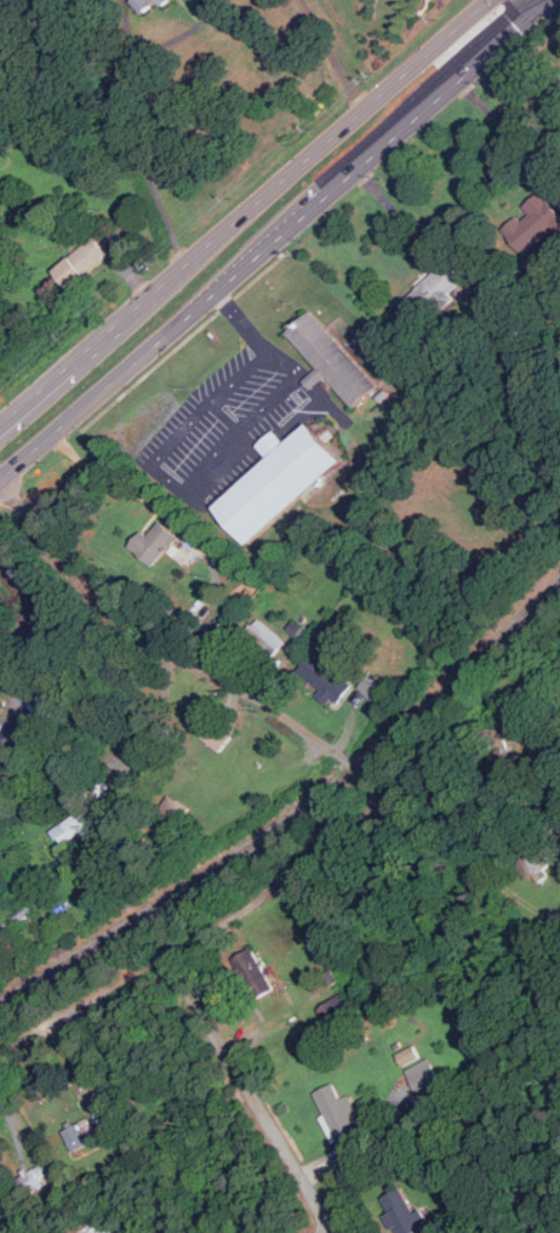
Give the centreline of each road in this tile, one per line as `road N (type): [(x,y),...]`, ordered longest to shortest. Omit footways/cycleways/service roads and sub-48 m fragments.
road 1 (residential): [(0,1053),(240,907),(393,796),(559,610)]
road 2 (primary): [(490,0),(0,425)]
road 3 (residential): [(0,492),(178,650),(393,796)]
road 4 (primary): [(0,477),(315,208)]
road 5 (residential): [(39,949),(281,796),(327,748)]
road 6 (residential): [(155,956),(184,983),(334,1232)]
road 7 (primary): [(315,208),(553,0)]

